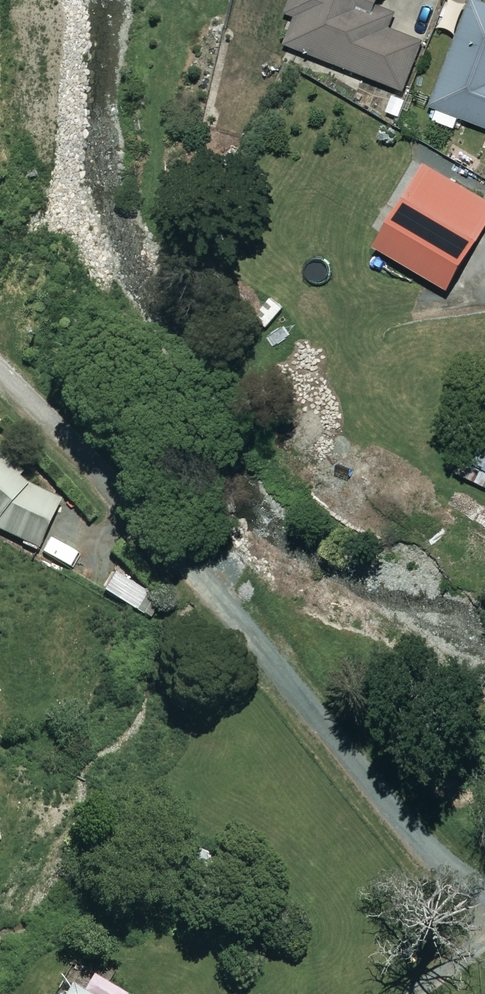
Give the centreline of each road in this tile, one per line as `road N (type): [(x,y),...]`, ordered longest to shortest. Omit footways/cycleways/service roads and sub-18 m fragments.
road 1 (track): [(484,894),(438,868),(203,582),(0,379)]

